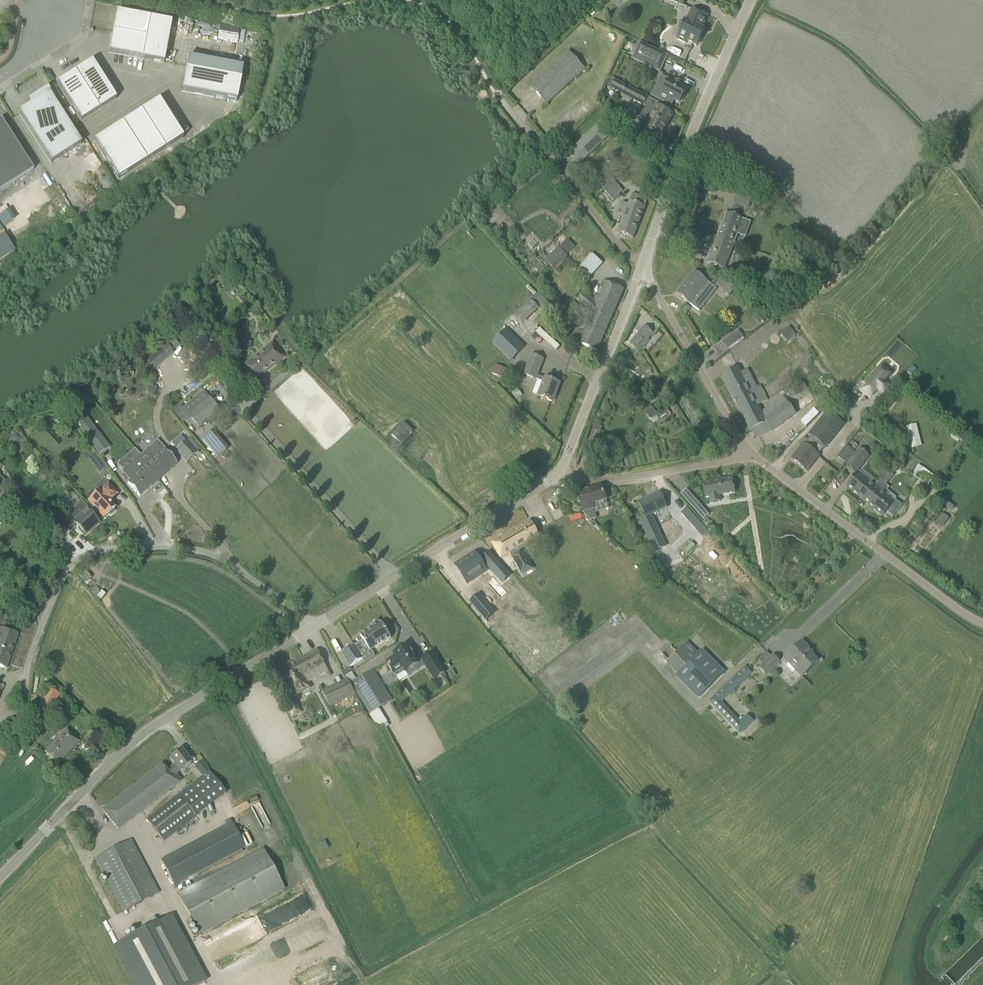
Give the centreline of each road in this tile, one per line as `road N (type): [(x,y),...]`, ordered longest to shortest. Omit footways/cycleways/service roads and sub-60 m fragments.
road 1 (residential): [(24,699),(44,612),(79,551),(187,551),(218,559),(313,627)]
road 2 (track): [(295,16),(260,114),(0,282)]
road 3 (residential): [(0,877),(141,735),(313,627)]
road 4 (residential): [(313,627),(557,475)]
road 5 (unclassified): [(750,455),(982,624)]
road 6 (residential): [(640,265),(749,0)]
road 7 (residential): [(557,475),(640,265)]
road 8 (residential): [(750,455),(640,265)]
road 9 (unclassified): [(557,475),(604,484),(750,455)]
road 10 (track): [(982,864),(941,929),(935,959),(943,975)]

